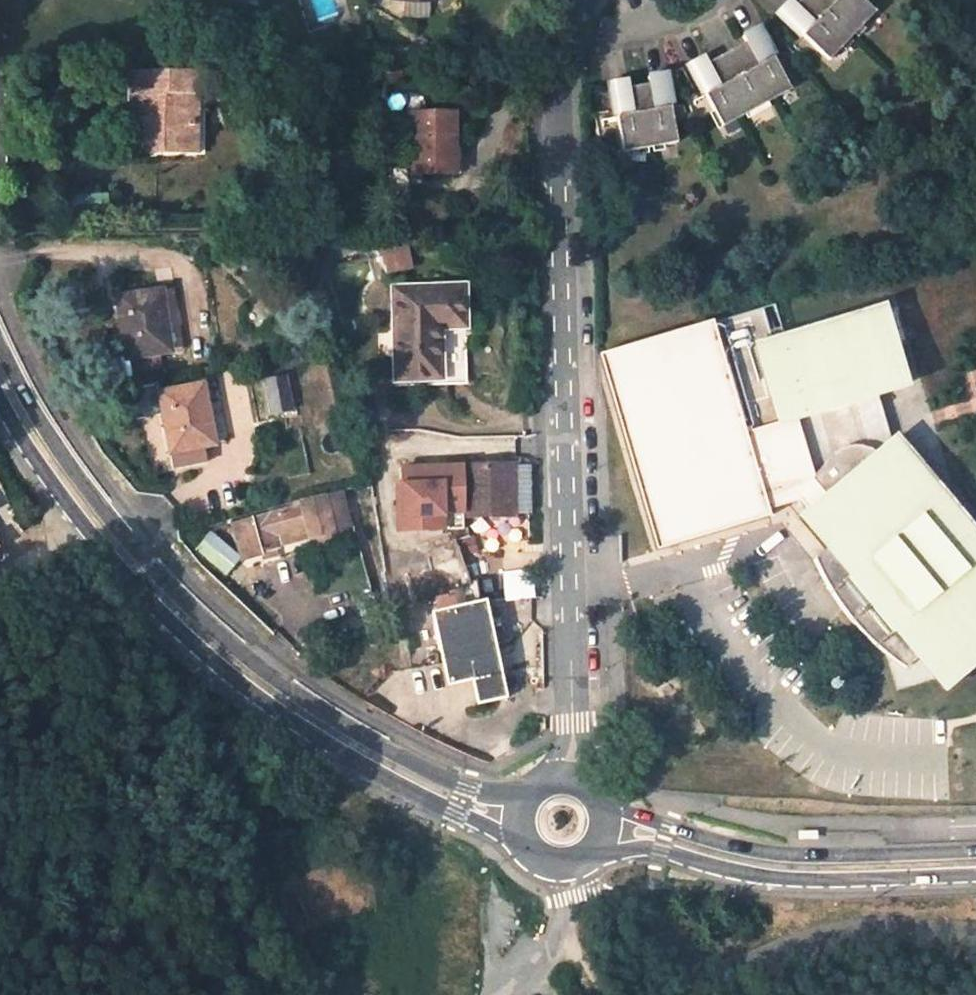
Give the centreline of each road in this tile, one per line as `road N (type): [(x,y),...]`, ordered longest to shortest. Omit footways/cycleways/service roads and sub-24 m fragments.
road 1 (residential): [(565,772),(574,723),(555,73),(583,0)]
road 2 (secondary): [(517,796),(467,788),(407,760),(302,699),(225,639),(93,499),(30,406),(0,340)]
road 3 (secondary): [(0,396),(69,509),(145,599),(259,699),(322,741),(517,841)]
road 4 (residential): [(584,902),(628,910),(685,965),(710,971),(750,966),(842,928),(975,932)]
road 5 (secondary): [(598,846),(661,850),(795,879),(975,874)]
road 6 (secondary): [(975,851),(777,854),(604,804)]

